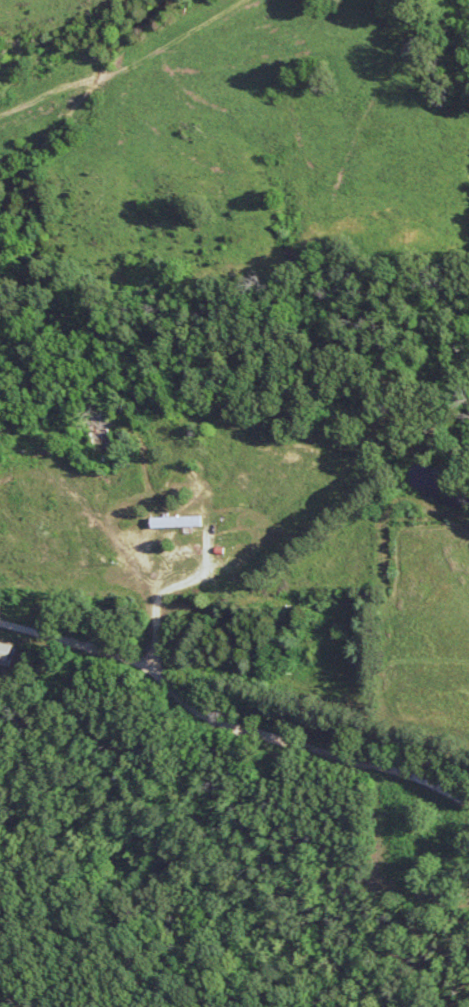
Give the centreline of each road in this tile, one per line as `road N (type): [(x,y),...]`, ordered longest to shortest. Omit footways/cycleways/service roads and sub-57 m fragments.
road 1 (residential): [(468,805),(400,773),(252,731),(217,716),(155,669),(0,618)]
road 2 (residential): [(0,483),(111,475),(146,446),(203,423),(233,425),(266,443),(321,451),(384,475),(441,516)]
road 3 (residential): [(98,512),(155,590),(159,616),(146,666)]
road 4 (residential): [(0,512),(14,532),(44,541),(107,507),(111,475)]

